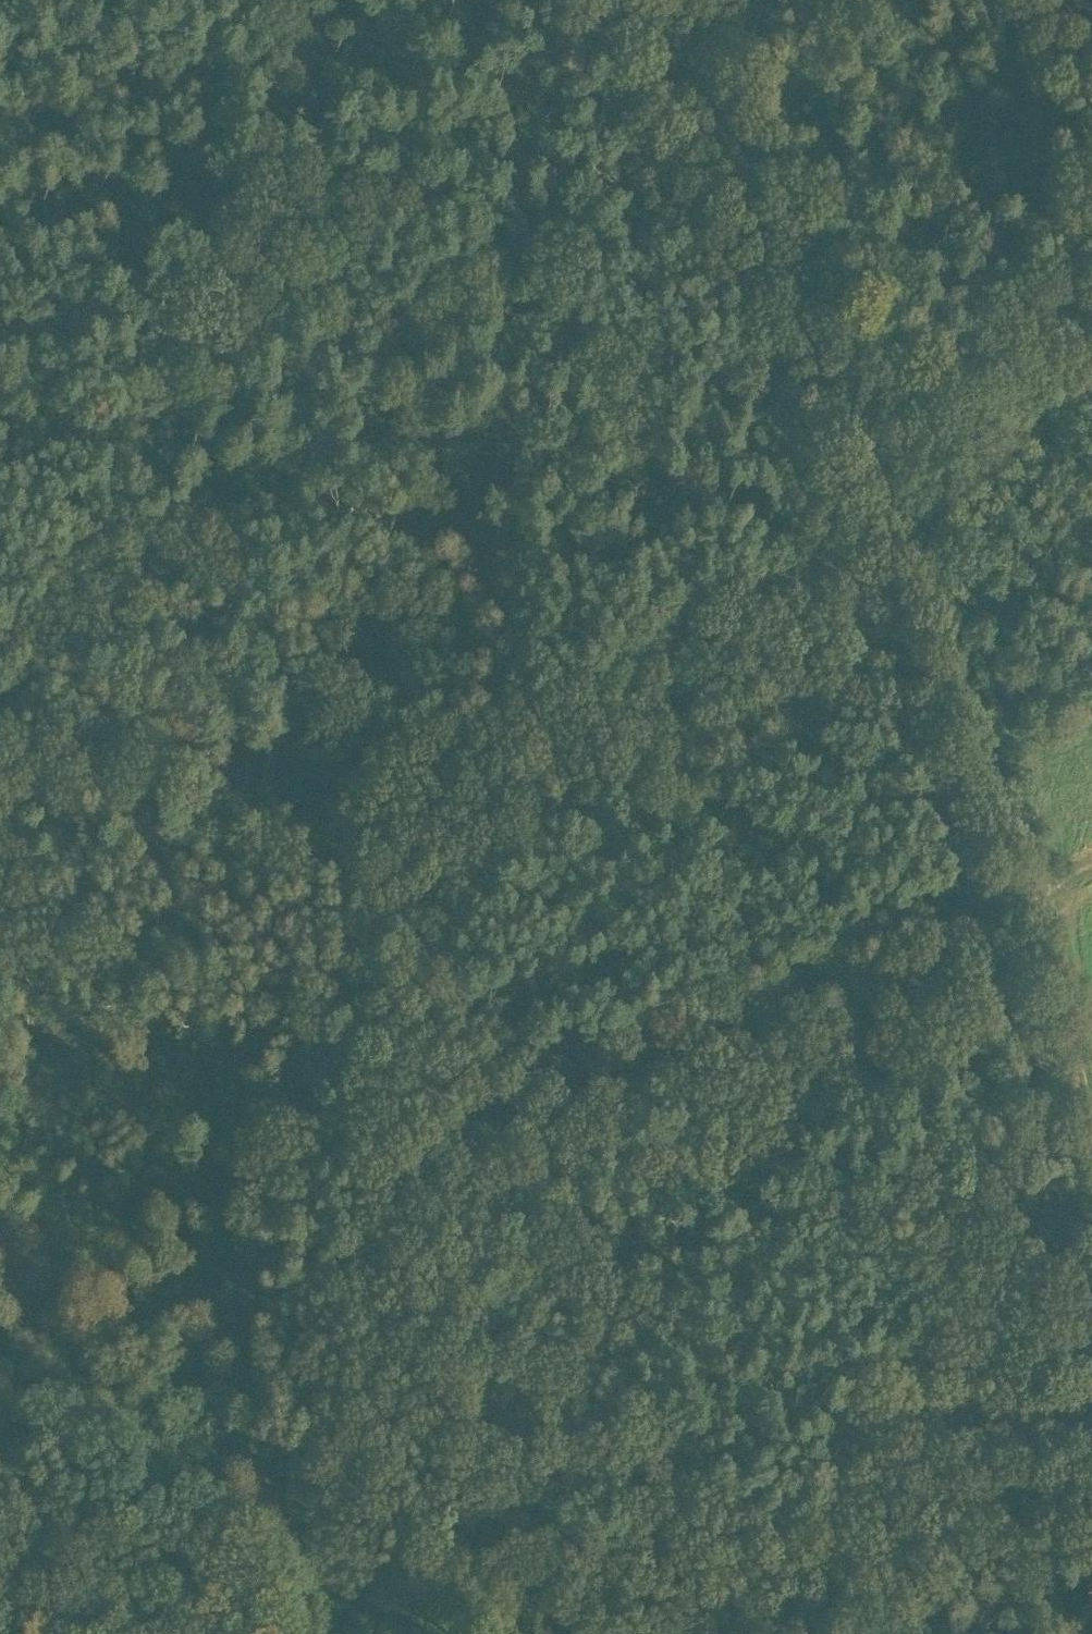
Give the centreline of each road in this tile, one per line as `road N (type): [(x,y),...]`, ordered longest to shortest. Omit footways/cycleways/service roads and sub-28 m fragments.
road 1 (track): [(1091,1135),(1041,916),(949,658),(791,305),(691,115),(561,0)]
road 2 (track): [(990,939),(968,865),(764,379),(684,217),(563,72),(486,0)]
road 3 (track): [(1091,1324),(990,939),(1041,916)]

